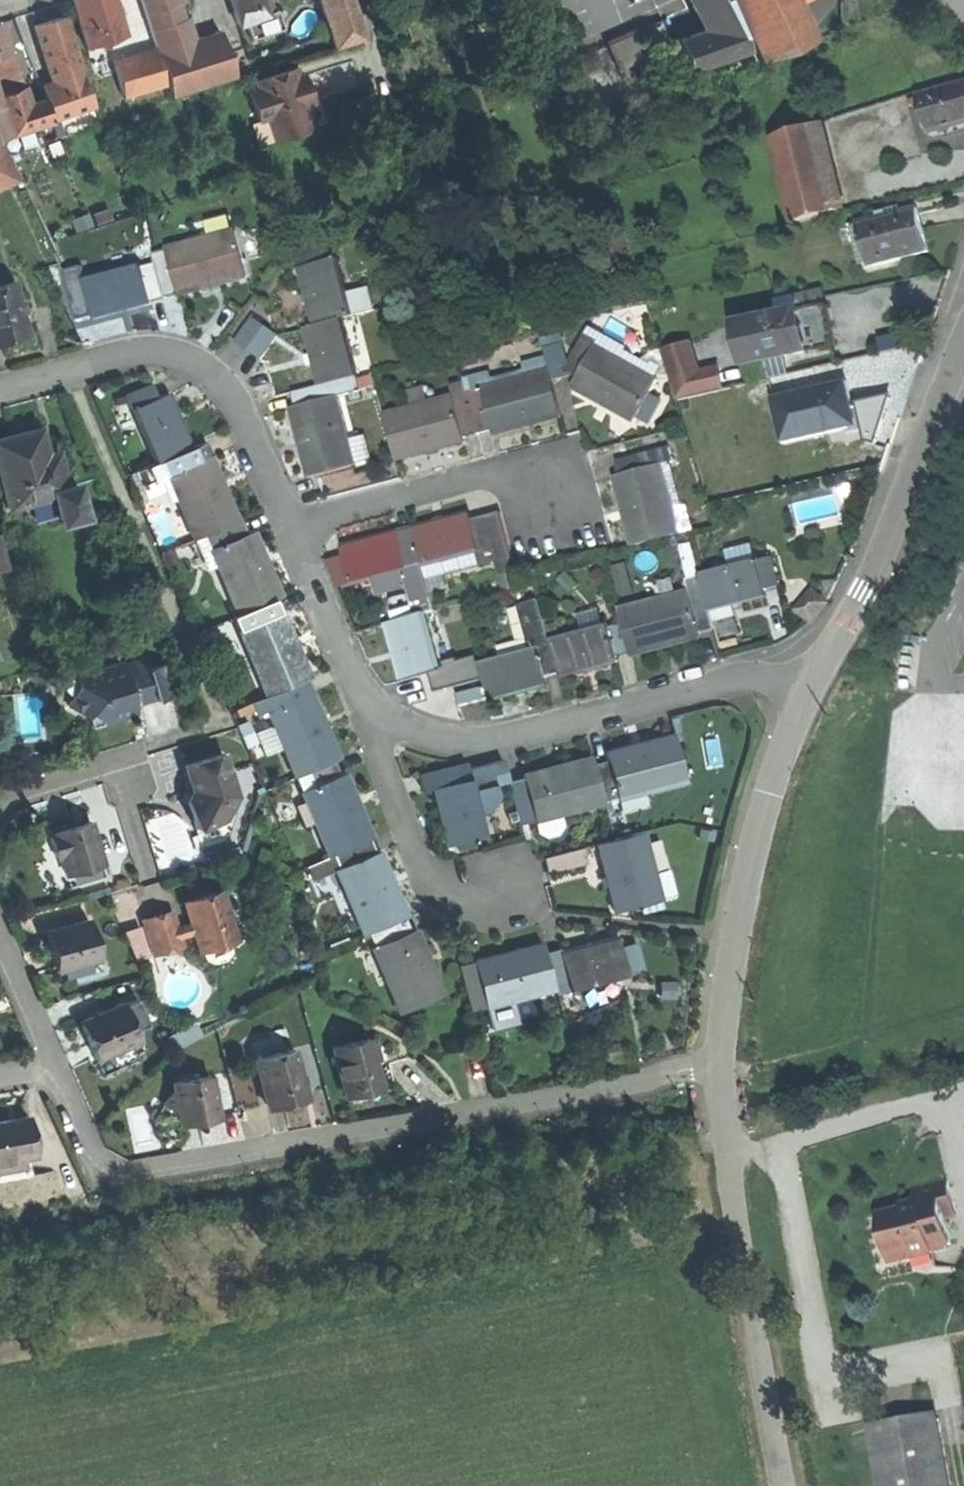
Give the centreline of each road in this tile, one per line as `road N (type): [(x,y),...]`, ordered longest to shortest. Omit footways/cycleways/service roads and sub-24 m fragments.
road 1 (residential): [(719,1071),(137,1176),(96,1171),(52,1070)]
road 2 (residential): [(376,719),(487,743),(727,678),(763,677),(806,691)]
road 3 (residential): [(0,389),(148,350),(192,360),(228,384),(292,523)]
road 4 (tertiary): [(806,691),(749,860),(729,959),(719,1071)]
road 5 (tertiary): [(946,389),(864,592),(806,691)]
road 6 (tertiary): [(733,1162),(787,1485)]
road 7 (residential): [(292,523),(539,465),(555,502)]
road 8 (residential): [(376,719),(375,745),(419,862),(439,888),(465,899),(513,897)]
road 9 (residential): [(0,803),(224,723)]
road 10 (residential): [(733,1162),(945,1099)]
road 11 (residential): [(292,523),(353,684),(376,719)]
road 12 (residential): [(52,1070),(0,944)]

